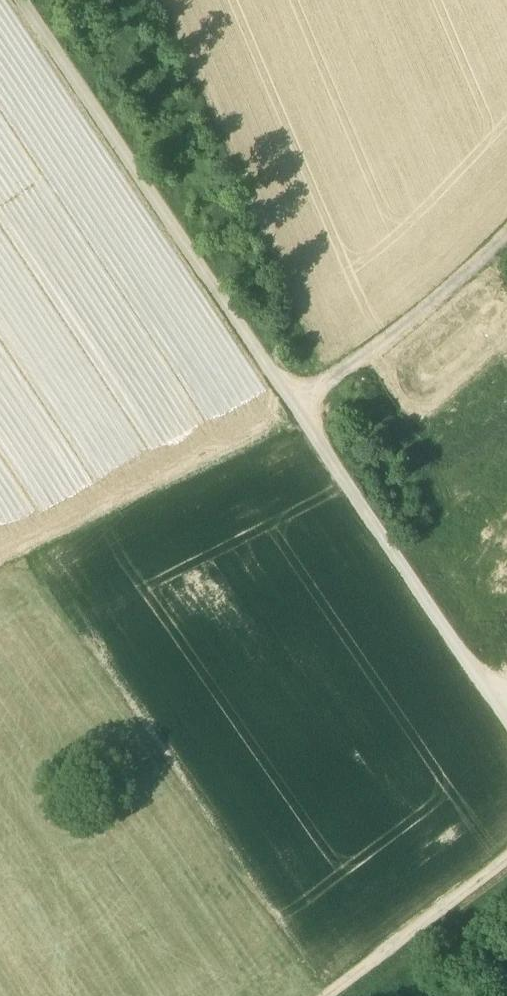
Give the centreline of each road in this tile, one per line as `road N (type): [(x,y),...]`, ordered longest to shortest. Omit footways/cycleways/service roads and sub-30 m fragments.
road 1 (track): [(19,0),(506,721)]
road 2 (track): [(296,407),(418,314),(506,224)]
road 3 (track): [(506,860),(327,995)]

